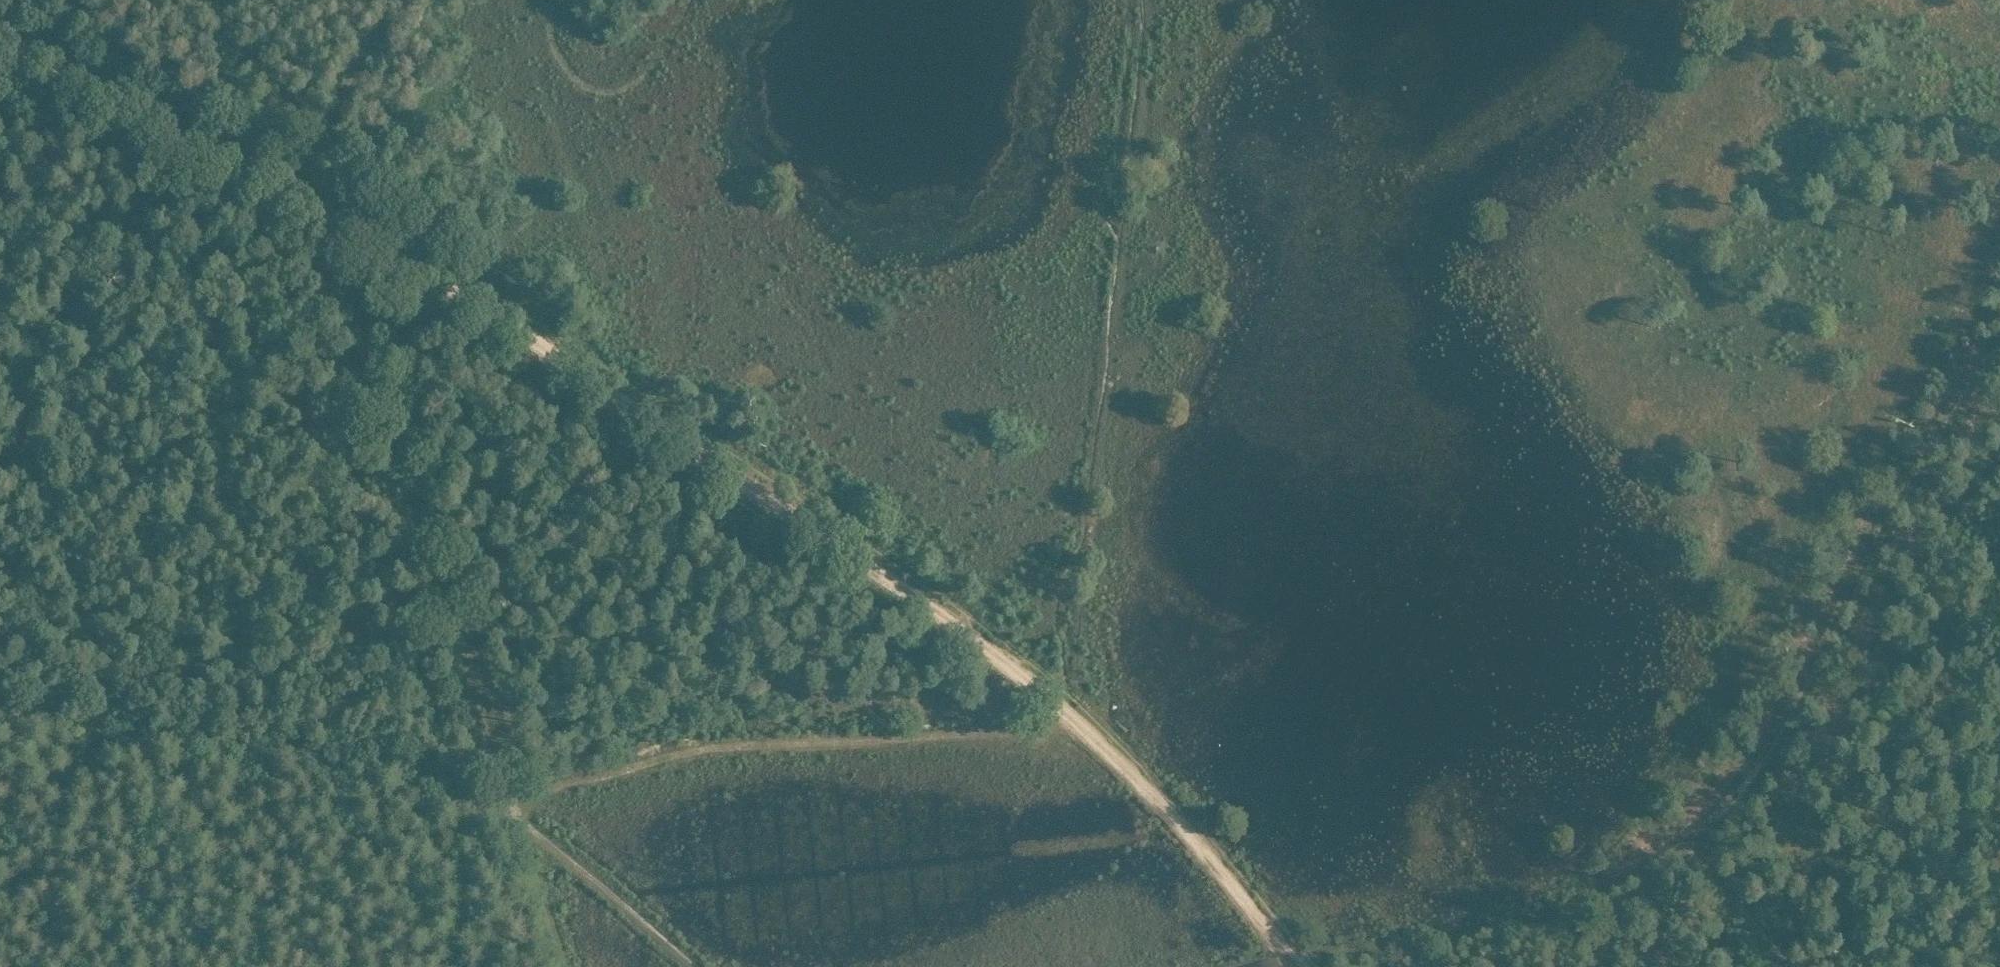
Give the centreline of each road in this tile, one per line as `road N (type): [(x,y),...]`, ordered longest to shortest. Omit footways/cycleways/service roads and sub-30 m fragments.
road 1 (track): [(1298,966),(1104,748),(997,658),(473,301),(330,213),(0,34)]
road 2 (track): [(702,966),(511,805),(339,754),(145,737),(0,704)]
road 3 (track): [(324,192),(511,805)]
road 4 (track): [(511,805),(716,747),(1055,726),(1076,707)]
road 5 (track): [(567,966),(511,805)]

